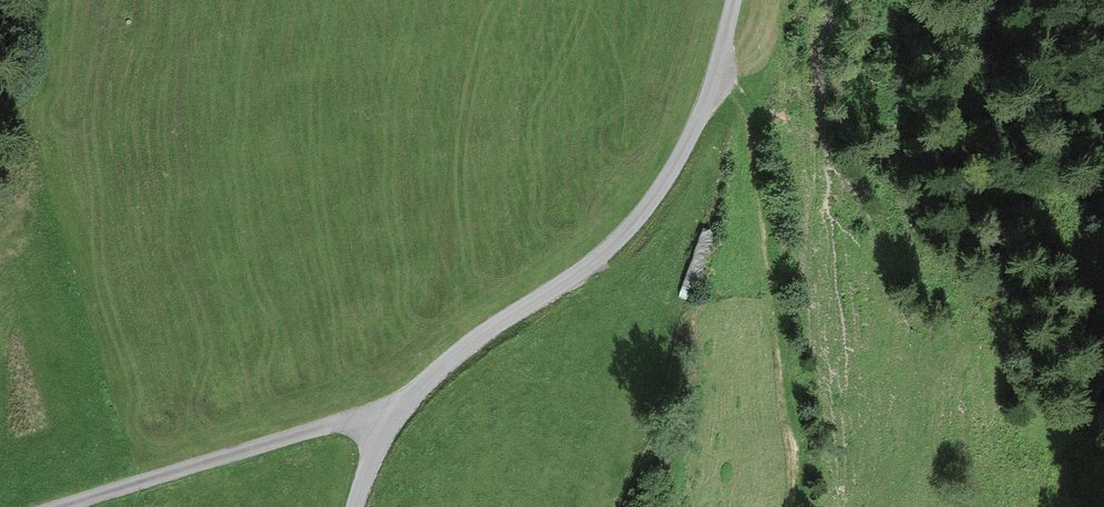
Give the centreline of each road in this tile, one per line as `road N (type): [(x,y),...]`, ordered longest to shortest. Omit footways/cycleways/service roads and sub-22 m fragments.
road 1 (track): [(734,0),(701,115),(637,220),(577,274),(499,322),(417,391),(376,450),(355,506)]
road 2 (track): [(716,72),(743,97),(753,125),(798,440),(799,506)]
road 3 (track): [(57,506),(338,423),(395,418)]

